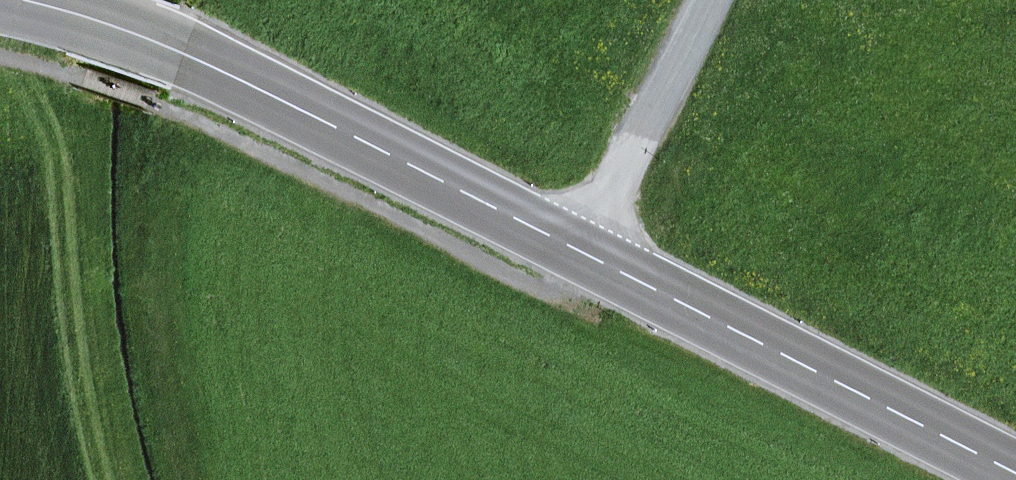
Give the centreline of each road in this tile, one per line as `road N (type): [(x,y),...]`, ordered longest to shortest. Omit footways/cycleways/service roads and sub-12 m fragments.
road 1 (secondary): [(1015,459),(298,90),(181,35),(64,0)]
road 2 (track): [(724,0),(588,294),(556,288),(168,97),(90,70),(0,53)]

